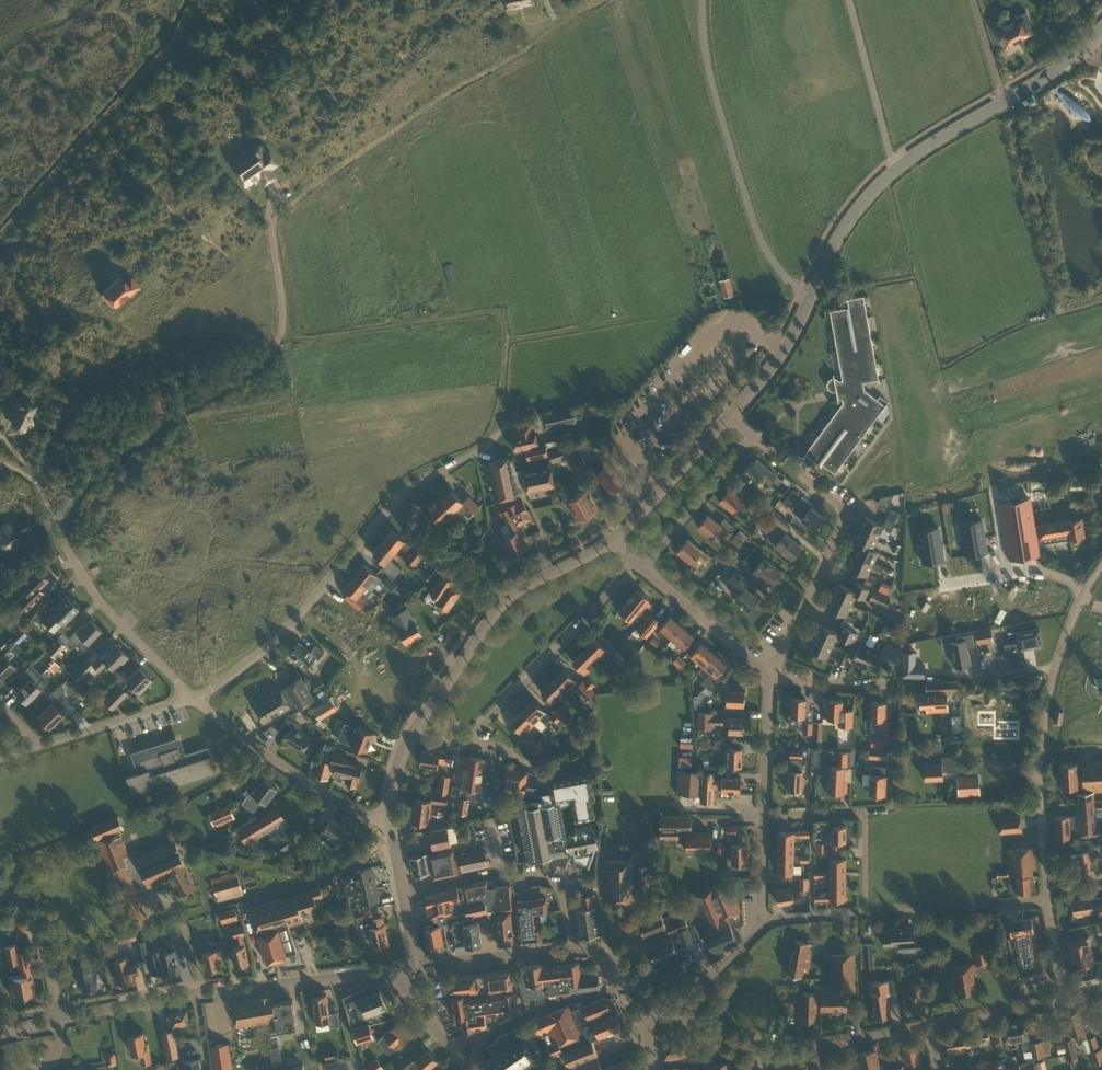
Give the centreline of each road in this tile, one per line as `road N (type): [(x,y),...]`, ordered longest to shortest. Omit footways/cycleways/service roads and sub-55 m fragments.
road 1 (unclassified): [(195,701),(78,567),(66,542),(65,511),(100,461),(269,353),(288,311),(276,215)]
road 2 (tertiary): [(61,1017),(204,990),(400,972)]
road 3 (unclassified): [(1047,889),(1040,774),(1046,702),(1065,631),(1101,562)]
road 4 (unclassified): [(810,298),(761,237),(730,155),(700,0)]
road 5 (residential): [(770,677),(848,512),(753,437)]
road 6 (residential): [(412,732),(466,739),(636,565)]
road 7 (unclassified): [(195,701),(297,625),(391,506)]
road 8 (residential): [(930,1026),(783,1048),(676,1016)]
road 9 (unclassified): [(390,817),(359,815),(195,701)]
road 10 (residential): [(403,892),(492,874),(553,879),(572,949)]
road 11 (residential): [(452,1047),(550,1005),(634,984)]
road 12 (residential): [(865,911),(1048,900)]
road 13 (residential): [(636,565),(652,562),(753,437)]
road 14 (residential): [(895,171),(850,0)]
road 15 (residential): [(770,677),(636,565)]
road 16 (unclassified): [(61,1017),(0,854)]
road 17 (unclassified): [(35,747),(195,701)]
road 18 (tertiary): [(615,537),(728,416)]
road 19 (residential): [(572,949),(415,965)]
road 20 (tertiary): [(412,732),(501,602)]
road 21 (tertiary): [(810,298),(850,225),(895,171)]
road 22 (unclassified): [(501,602),(391,506)]
road 23 (tertiary): [(728,416),(789,342),(810,298)]
road 24 (residential): [(763,818),(770,677)]
road 25 (residential): [(1067,996),(930,1026)]
road 26 (tertiary): [(501,602),(615,537)]
road 27 (tertiary): [(1000,107),(1101,28)]
road 28 (residential): [(676,1016),(763,926)]
road 29 (tertiary): [(895,171),(1000,107)]
road 30 (residential): [(891,685),(770,677)]

